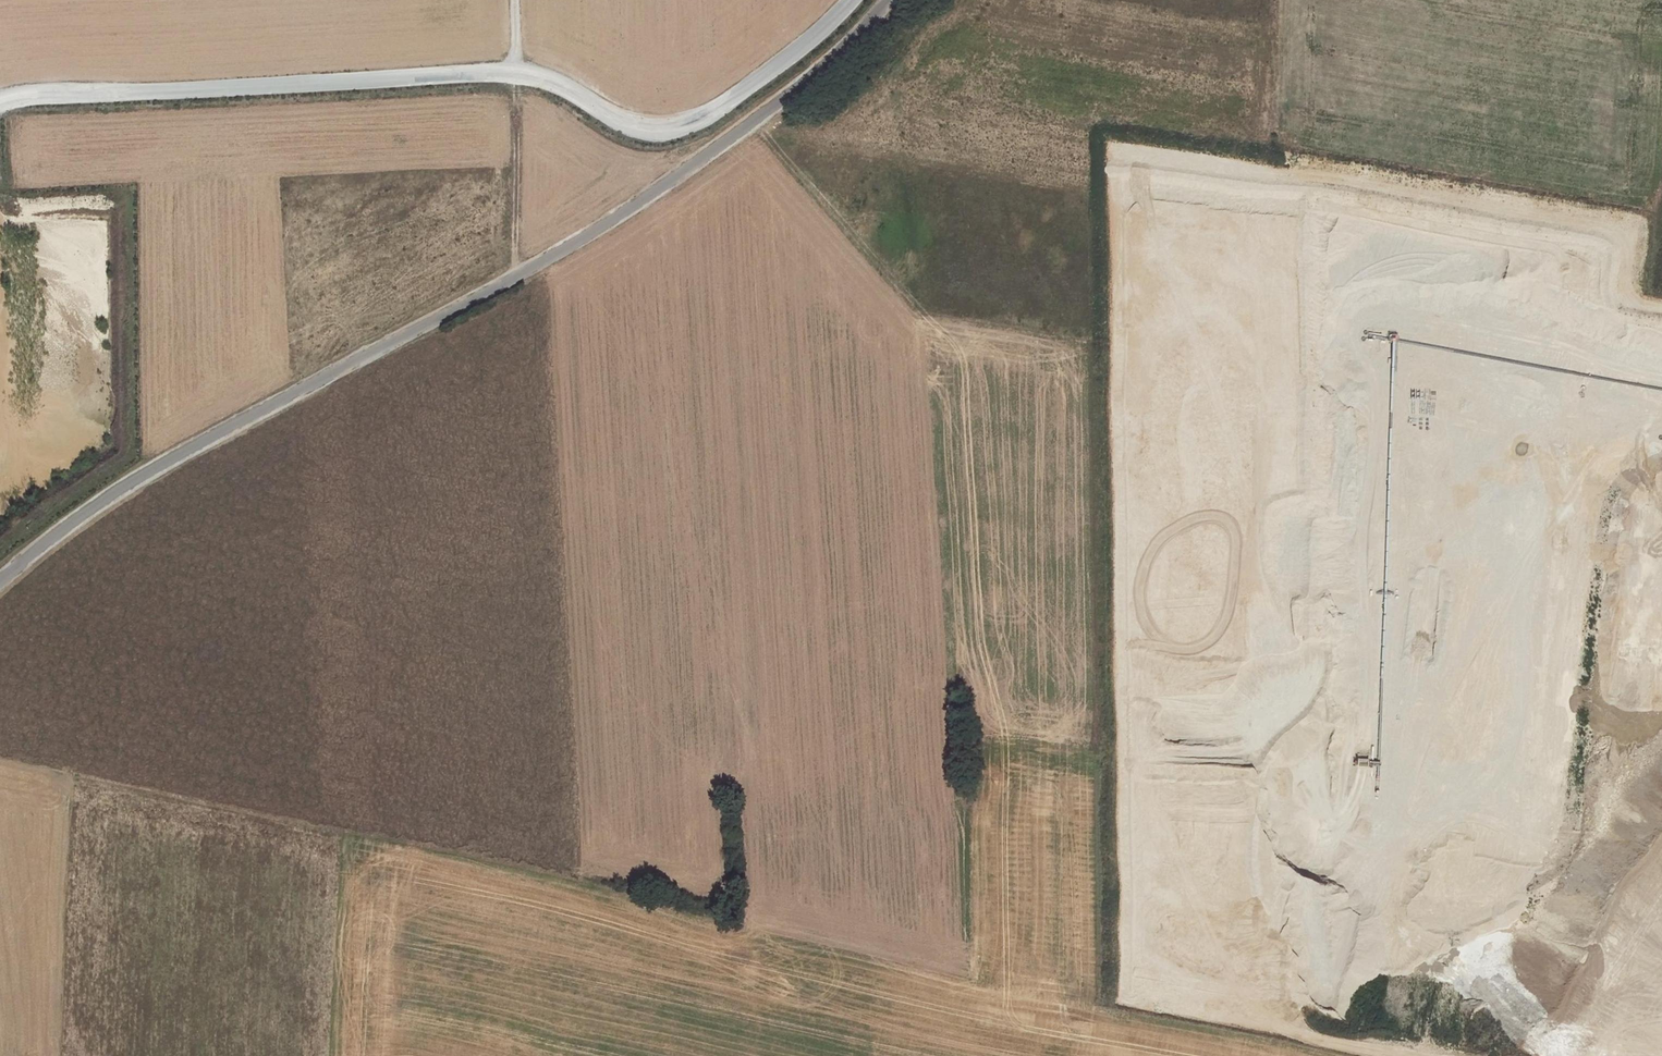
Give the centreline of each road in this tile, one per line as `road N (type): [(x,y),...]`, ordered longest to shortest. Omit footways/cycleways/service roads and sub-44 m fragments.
road 1 (unclassified): [(889,0),(803,83),(646,196),(514,276),(126,484),(0,578)]
road 2 (track): [(512,0),(514,276)]

